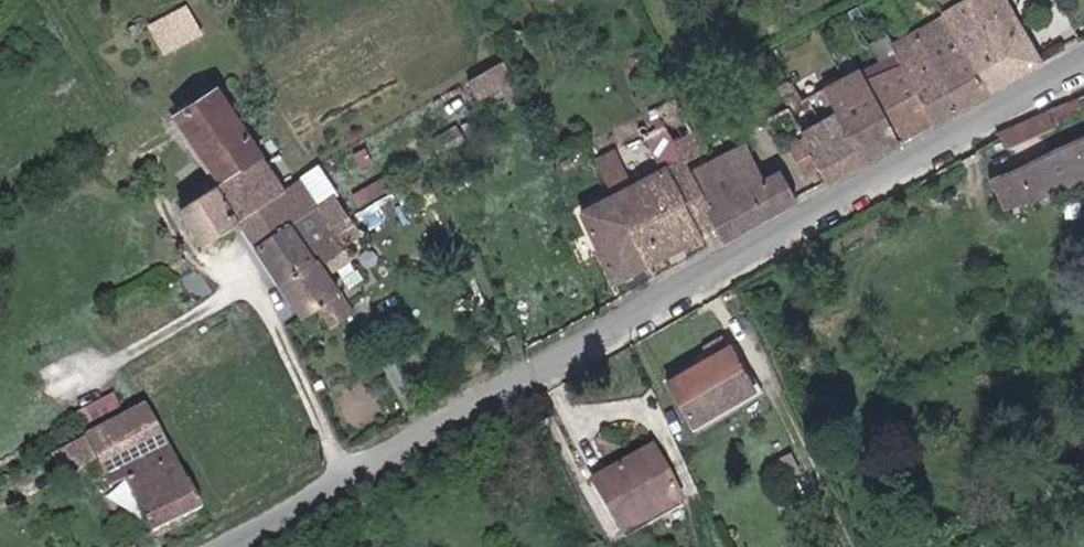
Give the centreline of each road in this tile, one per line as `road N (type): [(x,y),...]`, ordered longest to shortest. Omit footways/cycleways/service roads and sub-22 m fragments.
road 1 (unclassified): [(224,546),(1083,61)]

